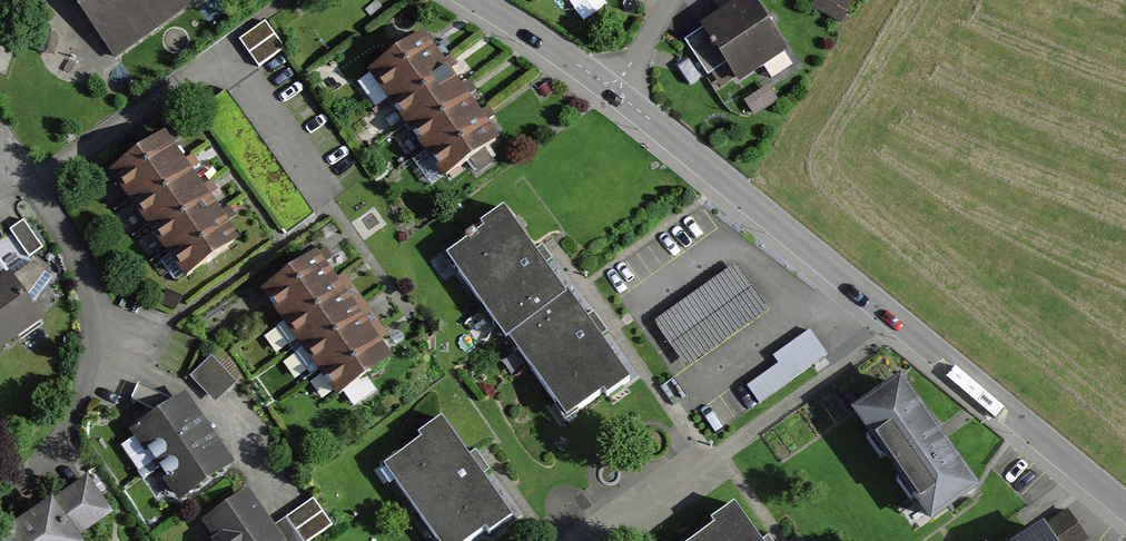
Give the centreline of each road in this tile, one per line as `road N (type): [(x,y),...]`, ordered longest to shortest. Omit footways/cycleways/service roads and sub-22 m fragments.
road 1 (residential): [(613,88),(1125,512)]
road 2 (residential): [(31,185),(217,51),(324,199)]
road 3 (residential): [(31,185),(76,251),(92,305),(90,357),(83,392),(53,447),(0,491)]
road 4 (residential): [(474,0),(613,88)]

